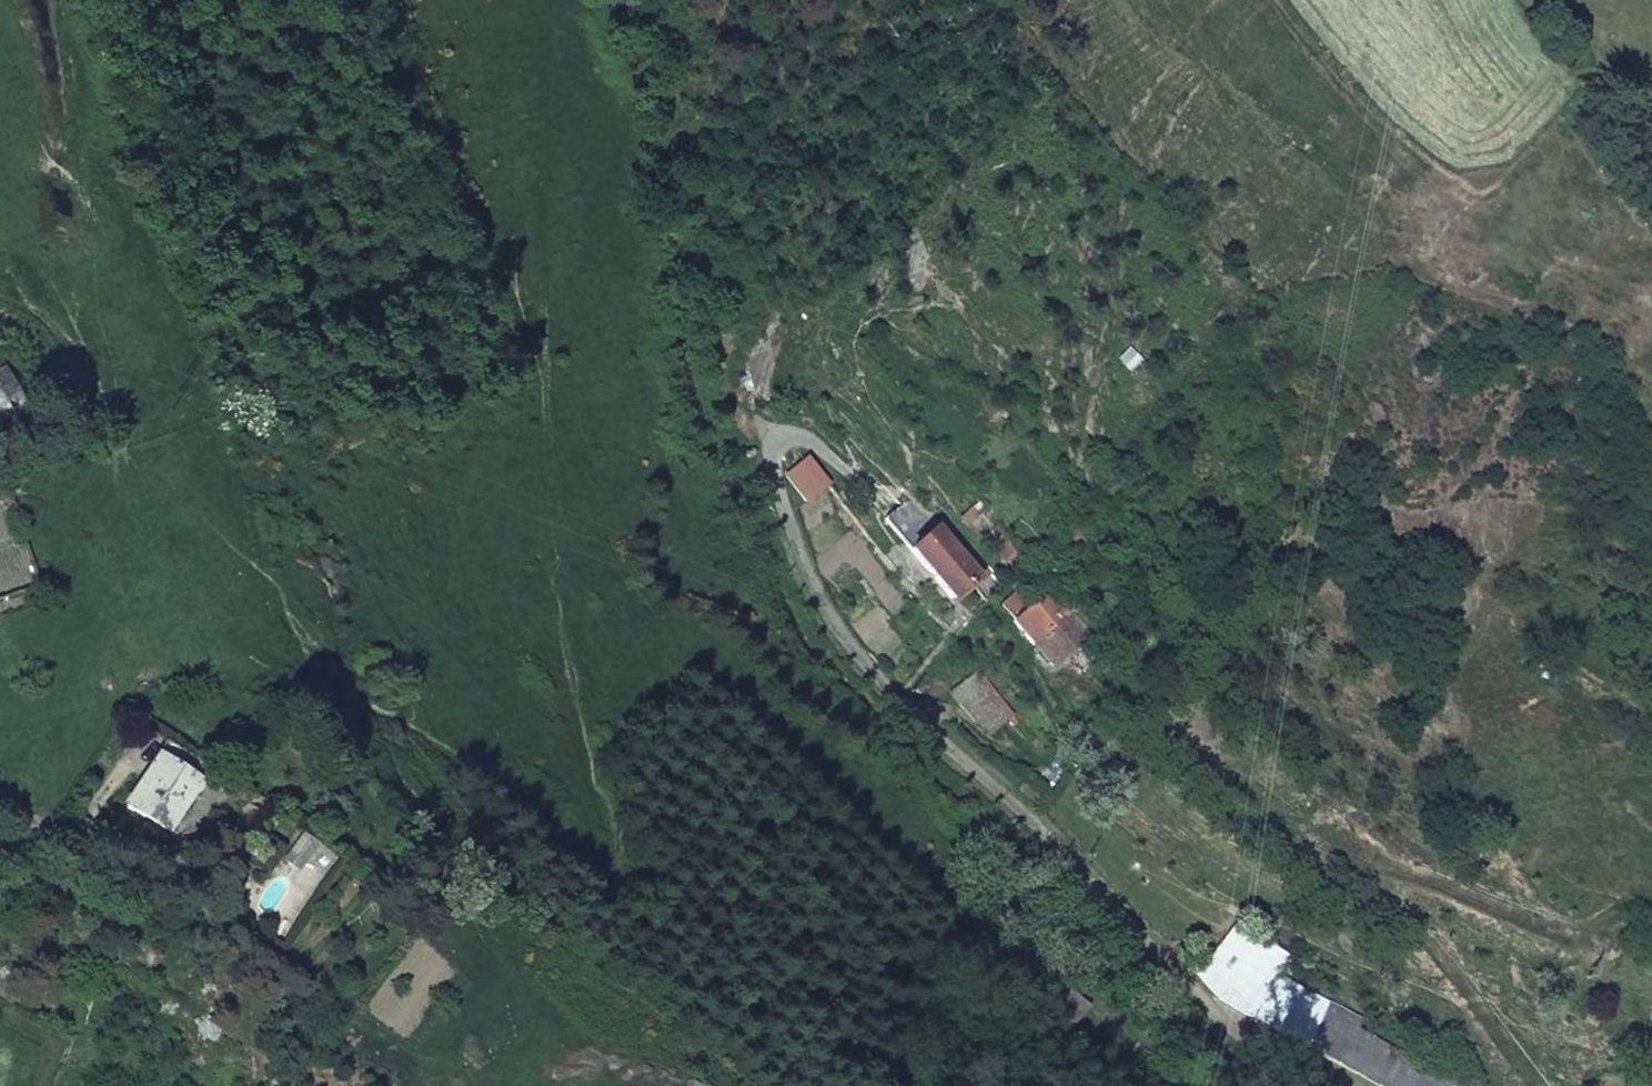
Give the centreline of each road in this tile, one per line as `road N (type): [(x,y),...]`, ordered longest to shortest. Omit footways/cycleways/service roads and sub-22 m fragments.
road 1 (unclassified): [(1338,1085),(1284,1069),(1225,1026),(1060,847),(872,665),(814,576),(773,457),(779,444),(806,438),(847,469)]

